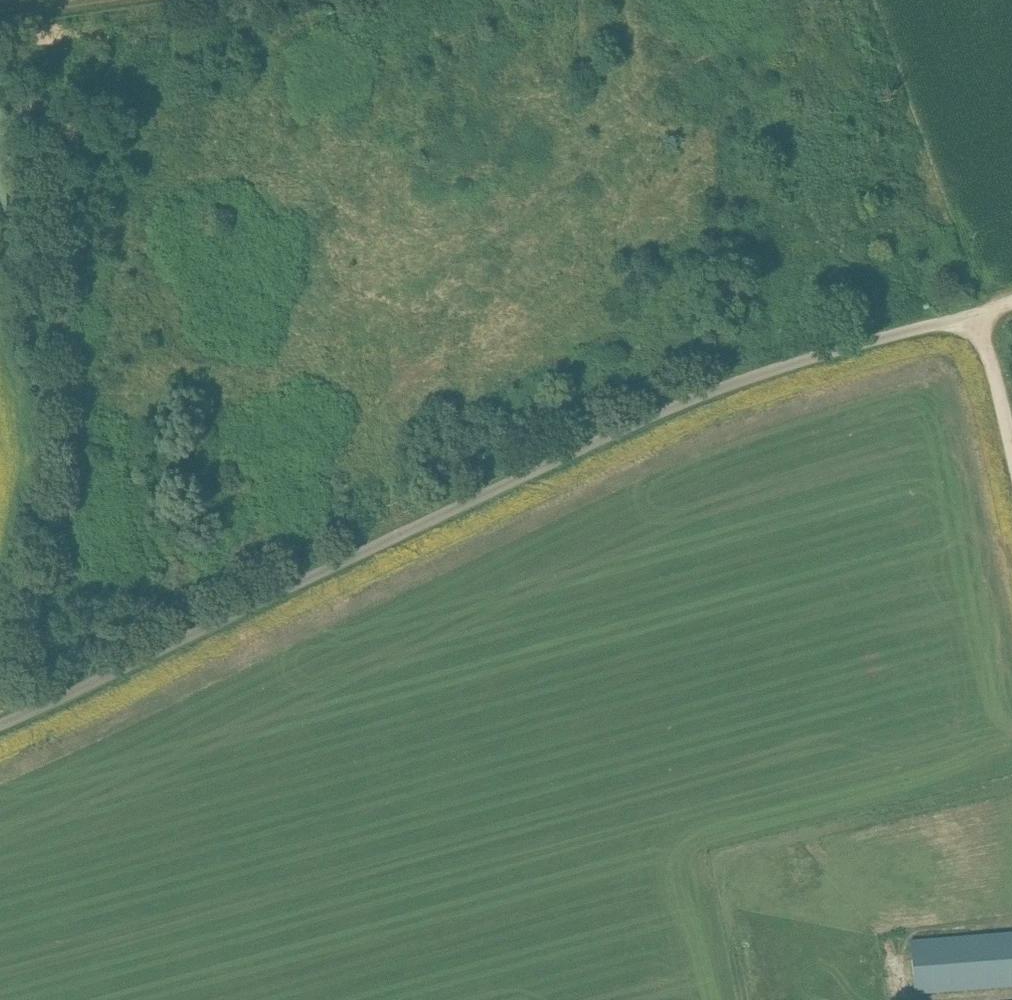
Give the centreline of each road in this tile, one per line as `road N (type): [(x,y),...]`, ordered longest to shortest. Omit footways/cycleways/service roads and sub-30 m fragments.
road 1 (unclassified): [(0,724),(686,401),(980,314)]
road 2 (track): [(1011,454),(980,314),(1011,305)]

